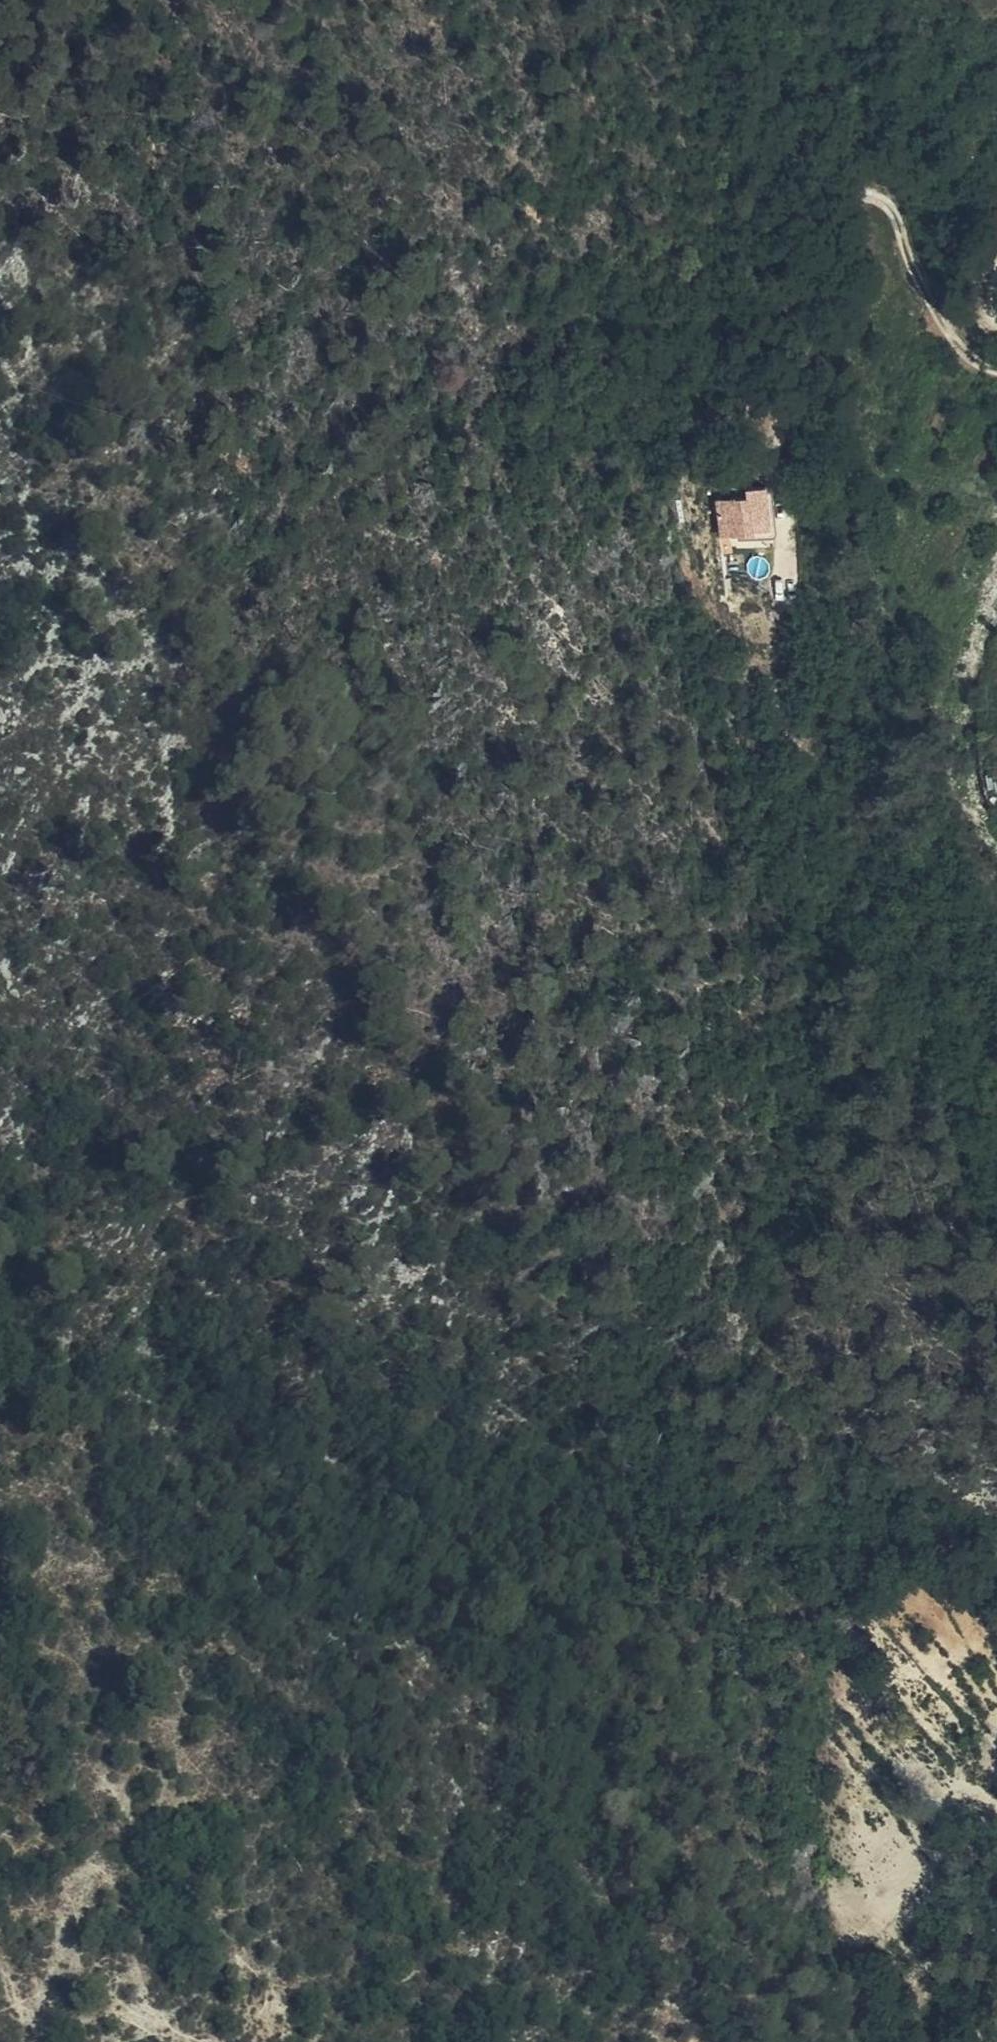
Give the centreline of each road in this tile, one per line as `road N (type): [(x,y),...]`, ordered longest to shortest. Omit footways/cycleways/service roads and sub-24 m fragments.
road 1 (track): [(996,365),(960,344),(897,211),(871,193)]

